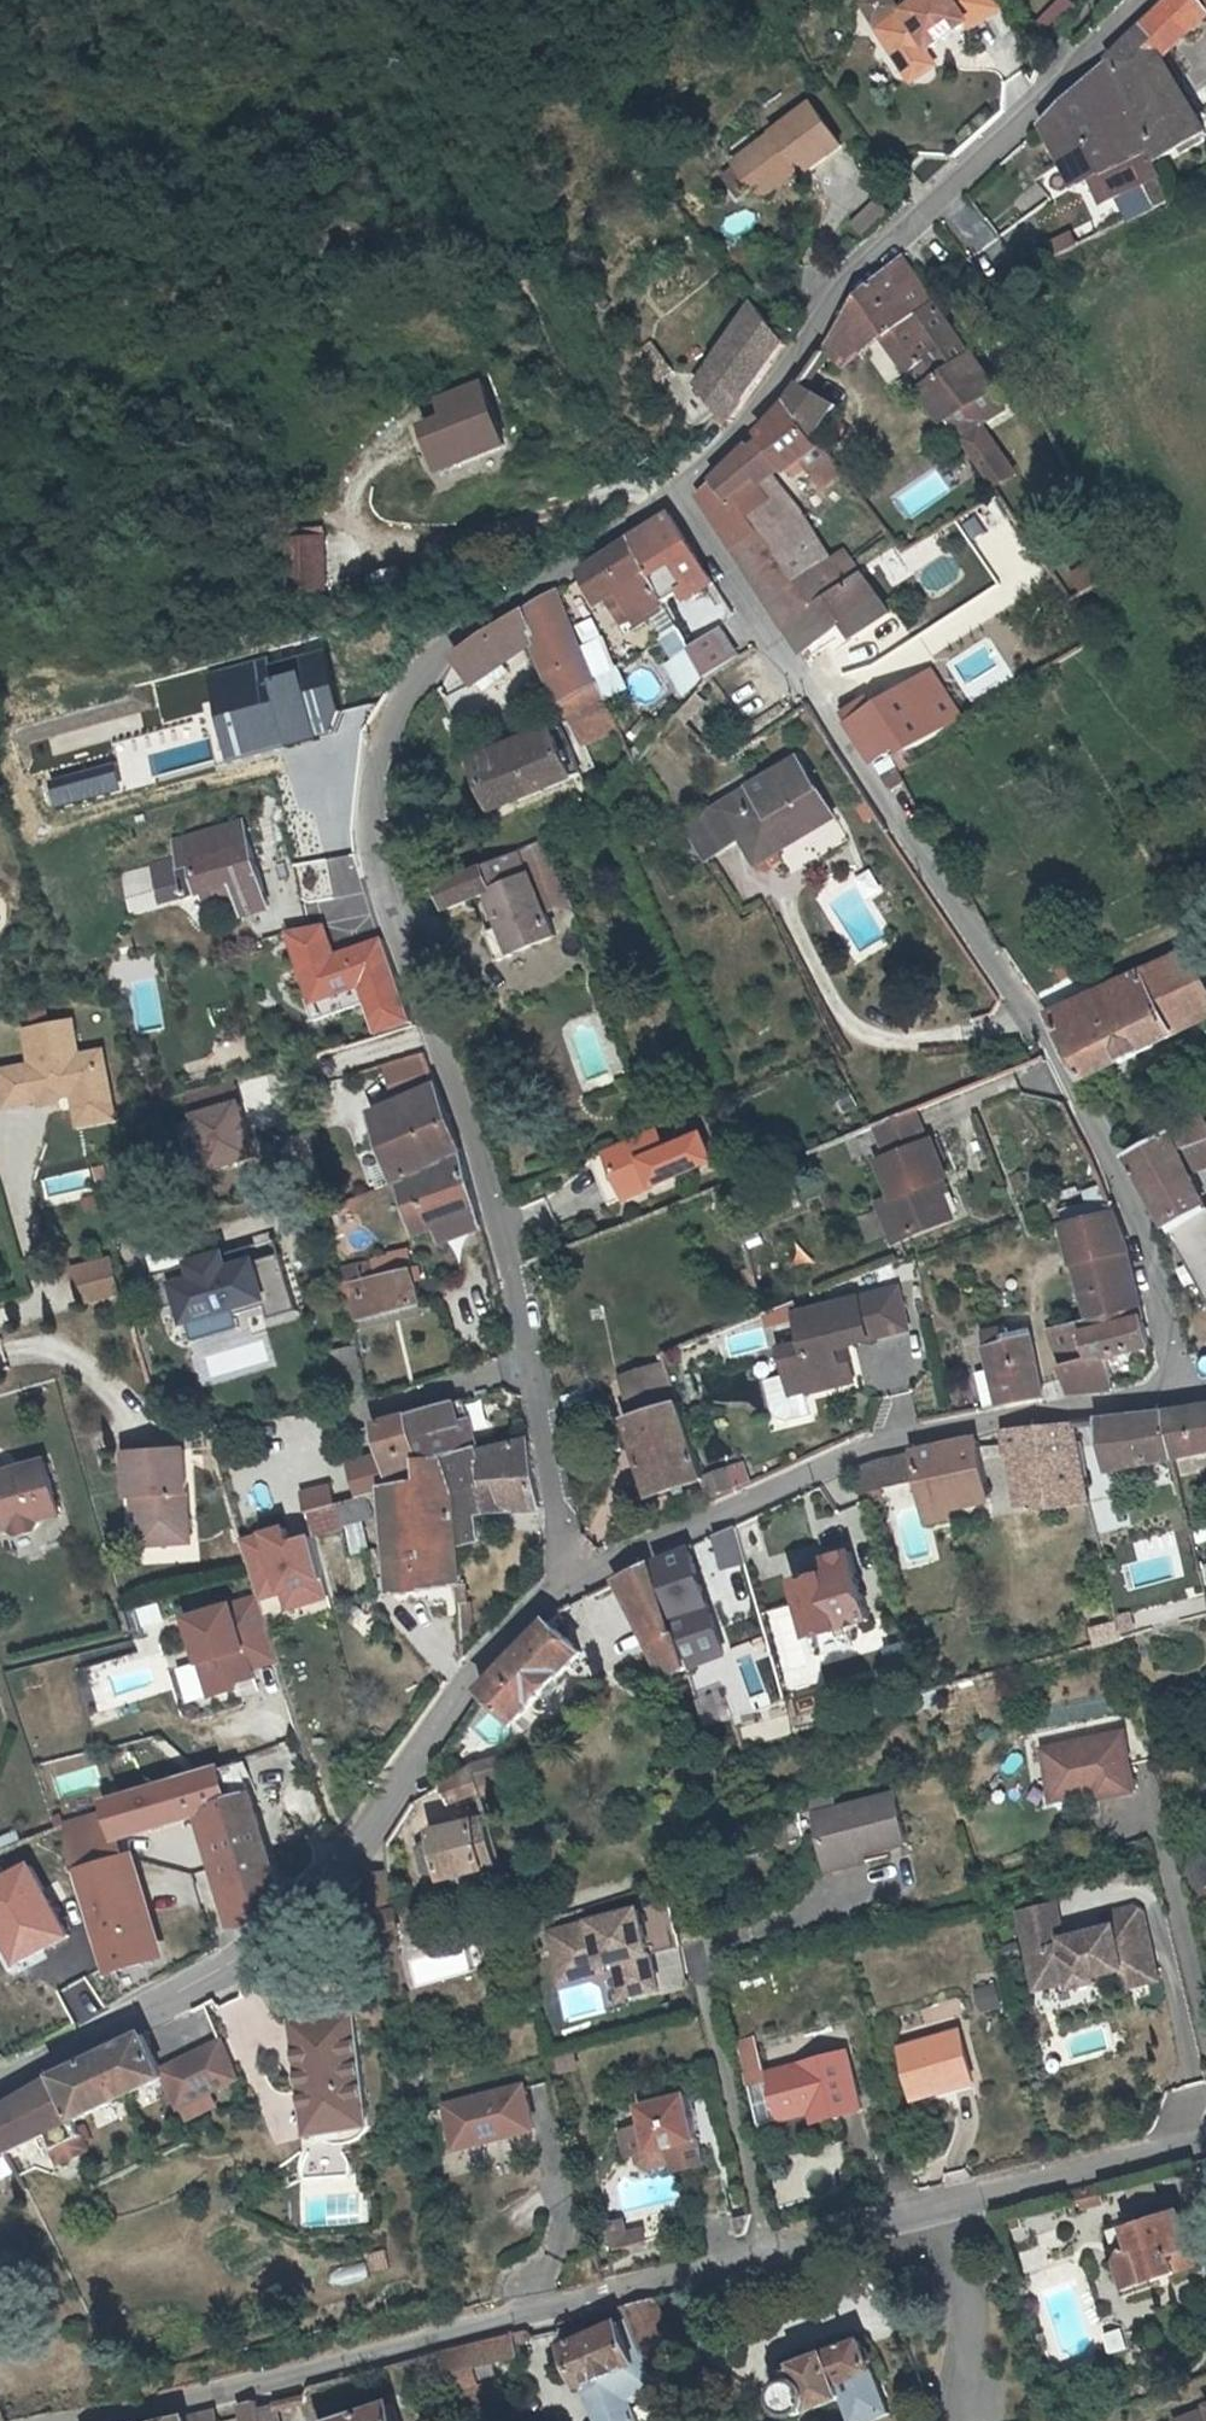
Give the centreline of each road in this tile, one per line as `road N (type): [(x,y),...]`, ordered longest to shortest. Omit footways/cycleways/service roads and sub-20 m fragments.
road 1 (residential): [(565,1591),(525,1336),(443,1046),(389,891),(386,783),(417,703),(451,648),(674,487)]
road 2 (residential): [(674,487),(1057,1045),(1140,1215),(1175,1386)]
road 3 (residential): [(84,2420),(948,2208)]
road 4 (residential): [(0,2081),(257,1948),(324,1882),(505,1642),(565,1591)]
road 5 (residential): [(674,487),(731,444),(790,374),(845,284),(1147,0)]
road 6 (residential): [(565,1591),(627,1554),(890,1441),(989,1413),(1175,1386)]
road 7 (residential): [(948,2208),(1205,2144)]
road 8 (residential): [(948,2208),(969,2331),(955,2420)]

